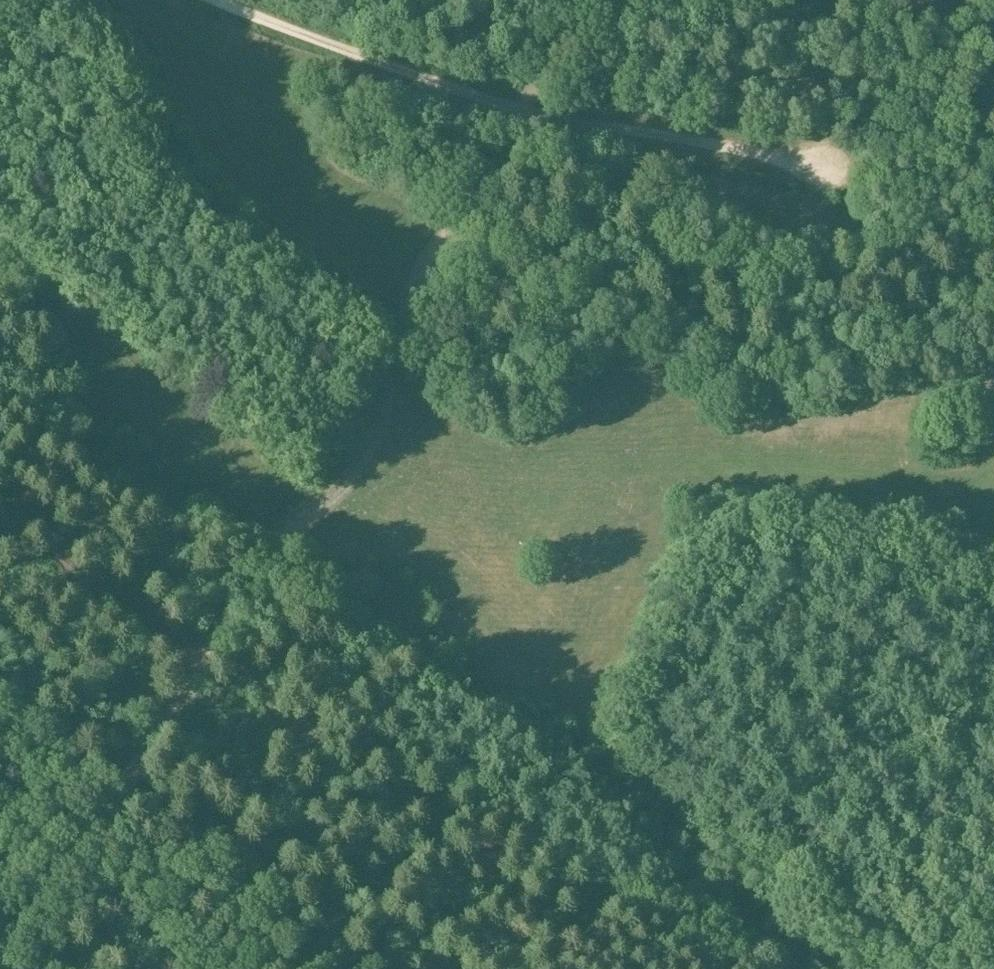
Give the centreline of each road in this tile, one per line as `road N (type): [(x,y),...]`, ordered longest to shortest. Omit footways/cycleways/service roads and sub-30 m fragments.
road 1 (track): [(0,952),(122,792),(265,564),(283,514),(349,448),(577,0)]
road 2 (track): [(824,968),(675,824),(618,753),(418,565),(360,546),(270,553)]
road 3 (track): [(210,0),(517,112),(825,167)]
road 4 (track): [(792,968),(873,847),(993,782)]
road 5 (track): [(993,187),(952,151),(900,130),(844,130),(786,160)]

